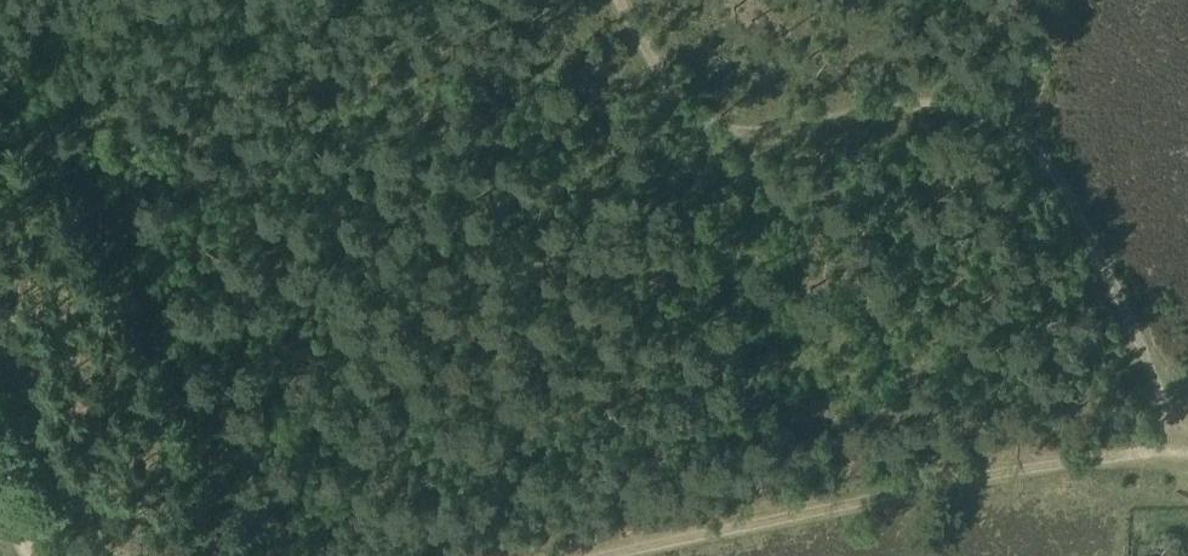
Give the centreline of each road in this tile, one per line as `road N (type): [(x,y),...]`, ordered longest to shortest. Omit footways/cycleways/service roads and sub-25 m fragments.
road 1 (track): [(1187,448),(988,92),(719,137),(687,115),(619,0)]
road 2 (track): [(593,555),(1085,459),(1187,450)]
road 3 (track): [(1012,130),(1075,0)]

